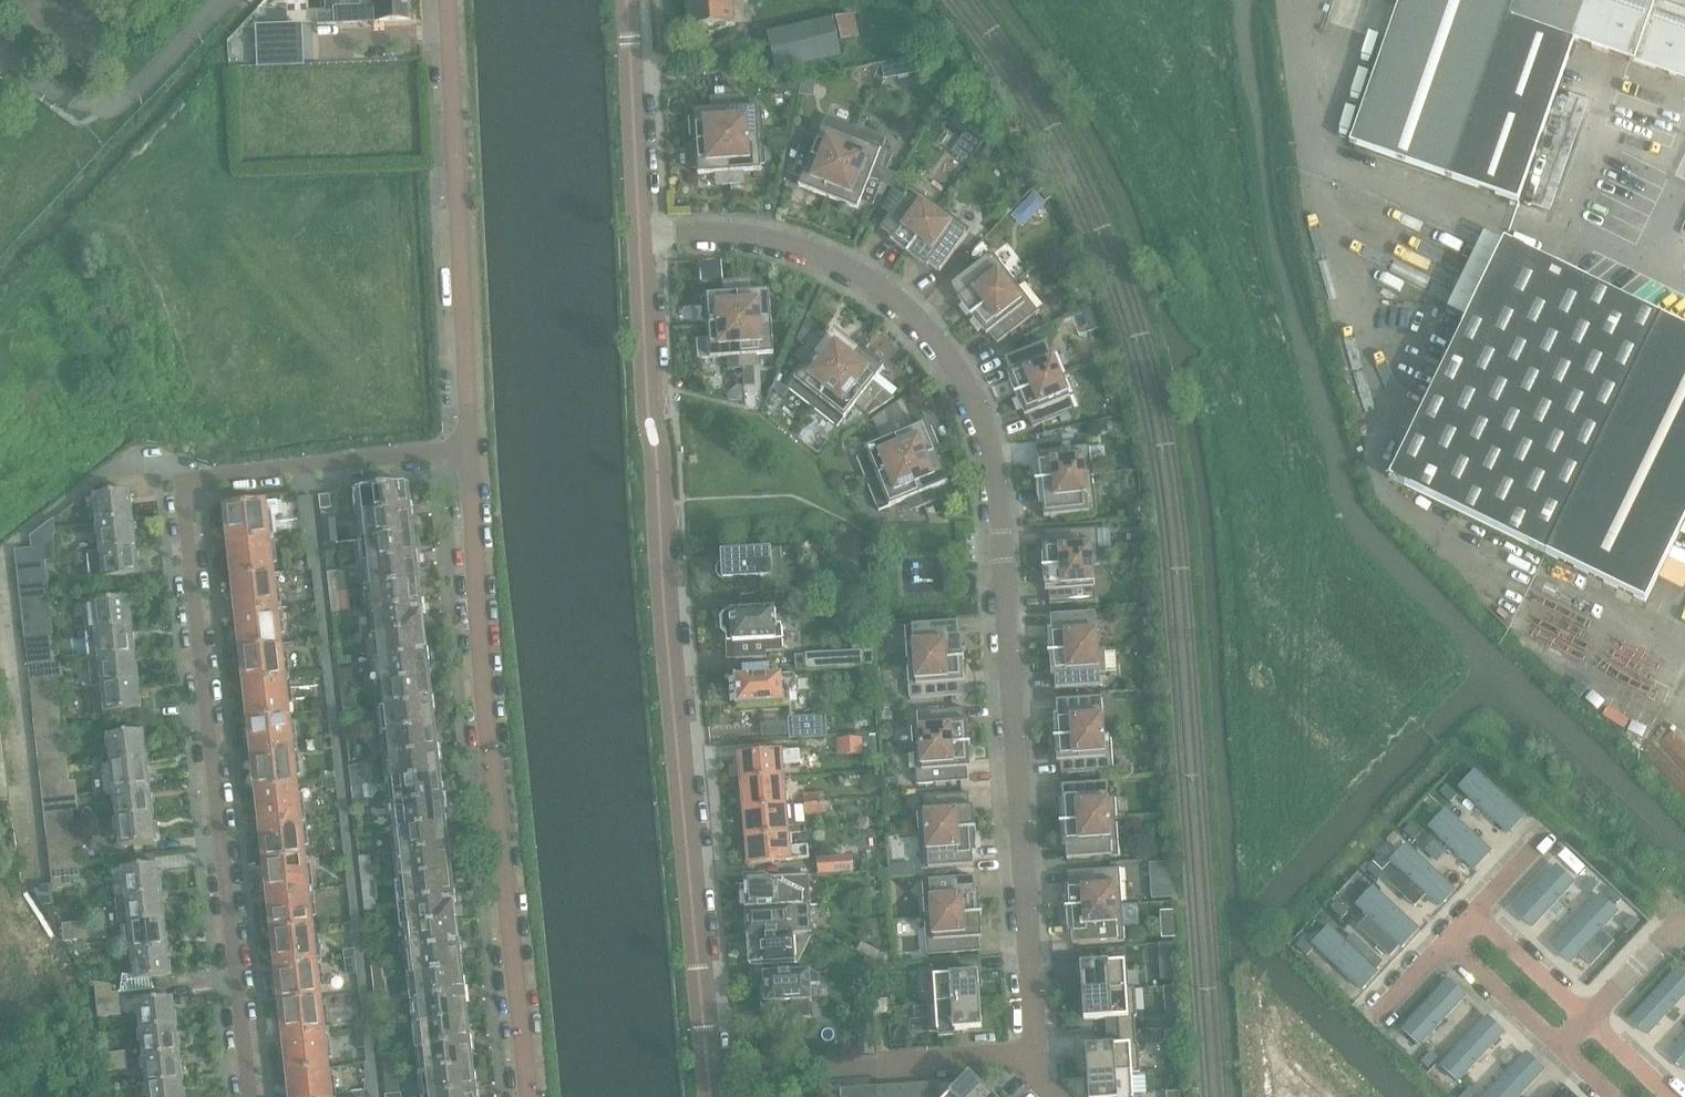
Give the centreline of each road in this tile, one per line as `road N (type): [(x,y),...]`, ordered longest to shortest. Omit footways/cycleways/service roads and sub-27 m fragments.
road 1 (residential): [(1028,1056),(994,467),(974,388),(940,329),(891,284),(828,245),(752,226),(640,235)]
road 2 (residential): [(246,1096),(176,479),(471,449)]
road 3 (residential): [(714,1096),(669,661),(658,449),(646,390),(640,235)]
road 4 (residential): [(530,1096),(481,648),(471,449)]
road 5 (residential): [(471,449),(446,0)]
road 6 (residential): [(640,235),(626,0)]
road 7 (residential): [(836,1070),(1028,1056)]
road 8 (residential): [(1450,941),(1564,1048)]
road 9 (residential): [(1590,1020),(1477,914)]
road 10 (unclassified): [(1314,147),(1292,0)]
road 11 (residential): [(1684,926),(1590,1020)]

